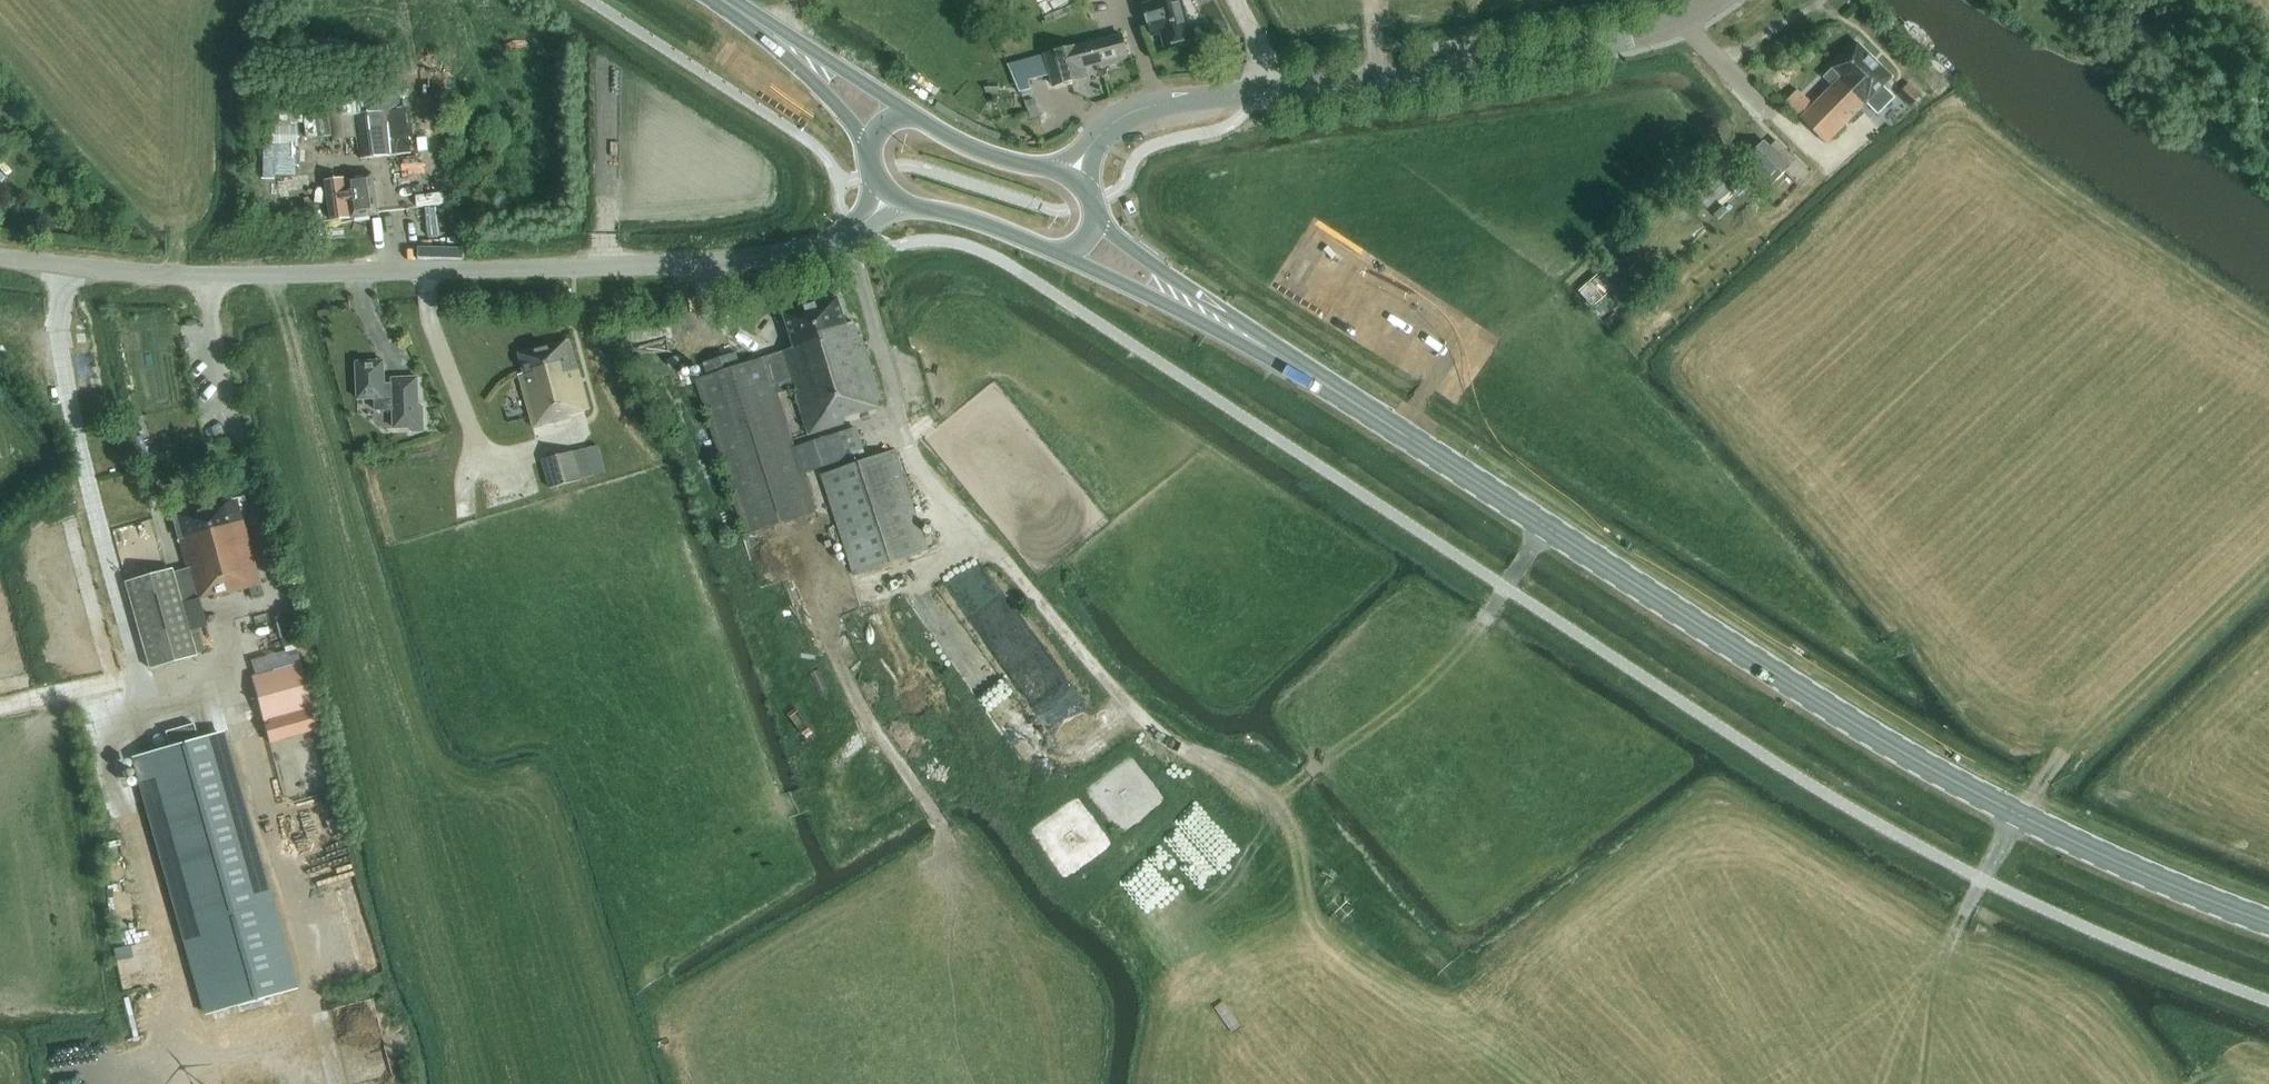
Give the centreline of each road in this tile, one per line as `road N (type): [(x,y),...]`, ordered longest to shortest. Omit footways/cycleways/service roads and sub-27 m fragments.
road 1 (primary): [(2268,920),(2074,843),(1742,655),(1283,357)]
road 2 (track): [(904,437),(916,464),(1156,736),(1226,781),(1414,938),(1443,973),(1487,998),(1553,1017)]
road 3 (tertiary): [(0,258),(210,273),(689,263),(781,253),(857,232)]
road 4 (tertiary): [(1094,140),(1151,106),(1496,68),(1637,37),(1718,0)]
road 5 (track): [(979,536),(947,557),(822,603),(850,685),(932,810)]
road 6 (primary): [(1051,251),(1283,357)]
road 7 (primary): [(1283,357),(1096,222)]
road 8 (primary): [(921,122),(754,21)]
road 9 (primary): [(754,21),(871,148)]
road 10 (primary): [(907,203),(1051,251)]
road 11 (primary): [(1050,169),(983,154),(921,122)]
road 12 (track): [(1959,932),(2018,811)]

